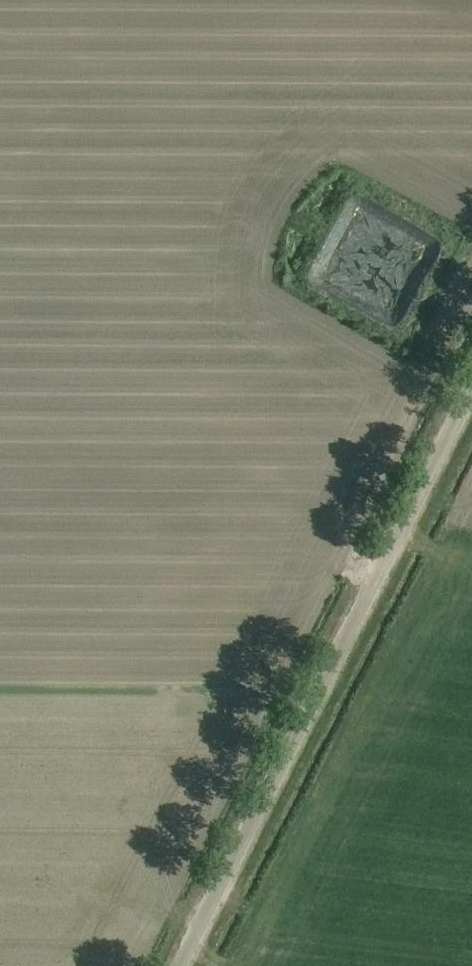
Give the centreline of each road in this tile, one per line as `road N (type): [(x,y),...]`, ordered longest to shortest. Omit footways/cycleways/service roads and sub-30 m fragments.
road 1 (unclassified): [(188,965),(471,388)]

